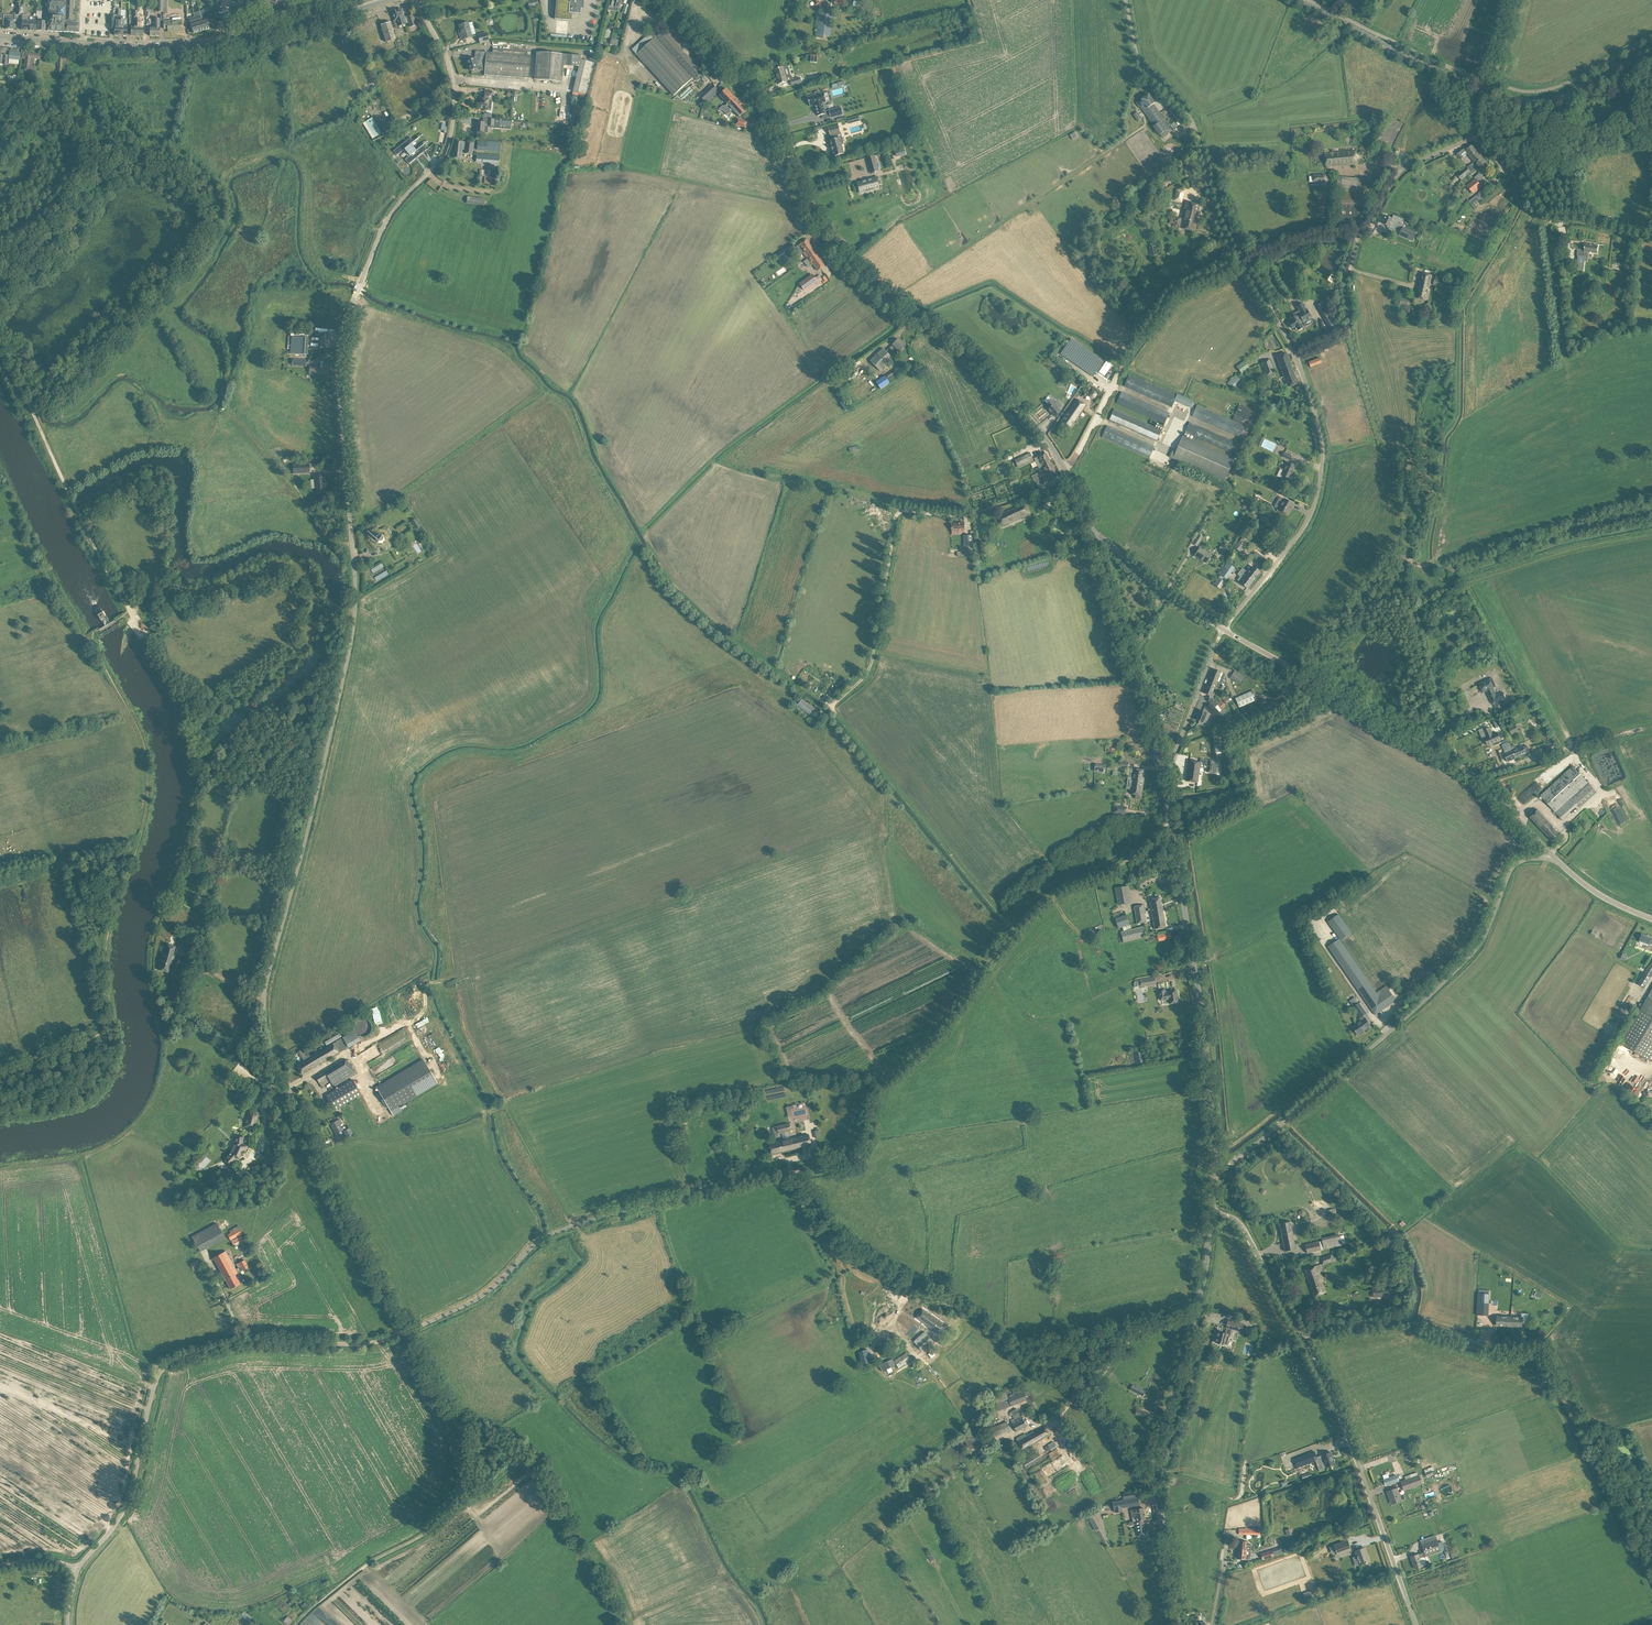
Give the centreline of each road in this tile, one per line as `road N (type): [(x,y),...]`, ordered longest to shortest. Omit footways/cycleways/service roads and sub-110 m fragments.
road 1 (unclassified): [(404,1332),(275,1067),(263,1021),(351,640),(339,349),(383,226),(439,162),(452,135),(451,70),(415,0)]
road 2 (unclassified): [(1021,1348),(970,1309),(892,1275),(846,1243),(796,1172),(557,1231),(480,1299),(404,1332)]
road 3 (tertiary): [(1214,1174),(1200,997),(1162,768),(1091,534)]
road 4 (tertiary): [(1068,476),(1048,439),(959,340),(901,308),(859,273),(818,215),(748,82),(667,0)]
road 5 (track): [(1014,929),(834,713),(872,663),(897,516),(954,516)]
road 6 (unclassified): [(1214,1174),(1463,961),(1507,871),(1521,858),(1548,855)]
road 7 (unclassified): [(78,1569),(127,1508),(153,1386),(166,1364),(237,1341),(353,1344),(404,1332)]
road 8 (unclassified): [(1223,629),(1310,517),(1323,452),(1302,371),(1242,264)]
road 9 (unclassified): [(1548,855),(1451,760),(1223,629)]
road 10 (track): [(1014,929),(959,1009),(872,1103),(861,1153),(854,1161),(796,1172)]
road 11 (track): [(986,967),(917,925),(886,928),(805,1003),(746,1029),(696,1040)]
road 12 (tertiary): [(1416,1624),(1325,1380),(1299,1334)]
road 13 (track): [(1401,552),(1412,457),(1403,444),(1381,440),(1350,333),(1347,275)]
road 14 (unclassified): [(1242,264),(1216,214),(1194,123),(1143,66),(1126,0)]
road 15 (track): [(457,1428),(469,1467),(463,1500),(296,1624)]
road 16 (track): [(1064,467),(1173,293),(1242,264)]
road 17 (track): [(1651,531),(1567,547),(1444,588),(1401,552)]
road 18 (secondary): [(228,41),(134,48),(0,38)]
road 19 (secondary): [(1295,0),(1479,88)]
road 20 (unclassified): [(1489,1347),(1403,1320),(1299,1334)]
road 21 (track): [(1169,820),(1125,864),(1050,897),(1014,929)]
road 22 (secondary): [(1479,88),(1518,101),(1553,100),(1651,45)]
road 23 (unclassified): [(1021,1348),(1193,1316)]
road 24 (tertiary): [(1155,1484),(1153,1451),(1193,1316)]
road 25 (unclassified): [(1223,629),(1091,534)]
road 26 (track): [(0,1332),(153,1386)]
road 27 (track): [(1297,673),(1401,552)]
road 28 (unclassified): [(1359,232),(1401,168),(1474,136)]
road 29 (tertiary): [(1299,1334),(1241,1226),(1210,1214)]
road 30 (track): [(1137,1327),(1087,1387),(1021,1348)]
road 31 (tertiary): [(1179,1624),(1155,1484)]
road 32 (unclassified): [(1651,920),(1578,883),(1548,855)]
road 33 (unclassified): [(1242,264),(1312,236),(1359,232)]
road 34 (unclassified): [(1559,224),(1474,136)]
road 35 (unclassified): [(954,516),(1068,476)]

